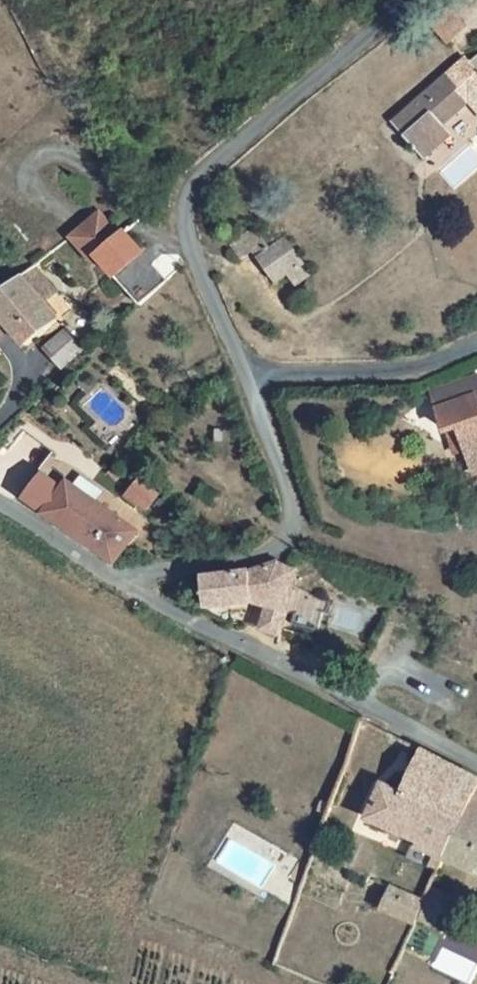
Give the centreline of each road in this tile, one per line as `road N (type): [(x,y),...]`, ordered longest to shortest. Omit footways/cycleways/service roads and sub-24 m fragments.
road 1 (residential): [(244,378),(194,249),(188,194),(194,175),(404,0)]
road 2 (unclassified): [(137,590),(476,767)]
road 3 (residential): [(137,590),(165,568),(234,563),(278,549),(291,534),(294,514),(244,378)]
road 4 (residential): [(244,378),(393,372),(432,366),(476,341)]
road 5 (unclassified): [(0,509),(137,590)]

